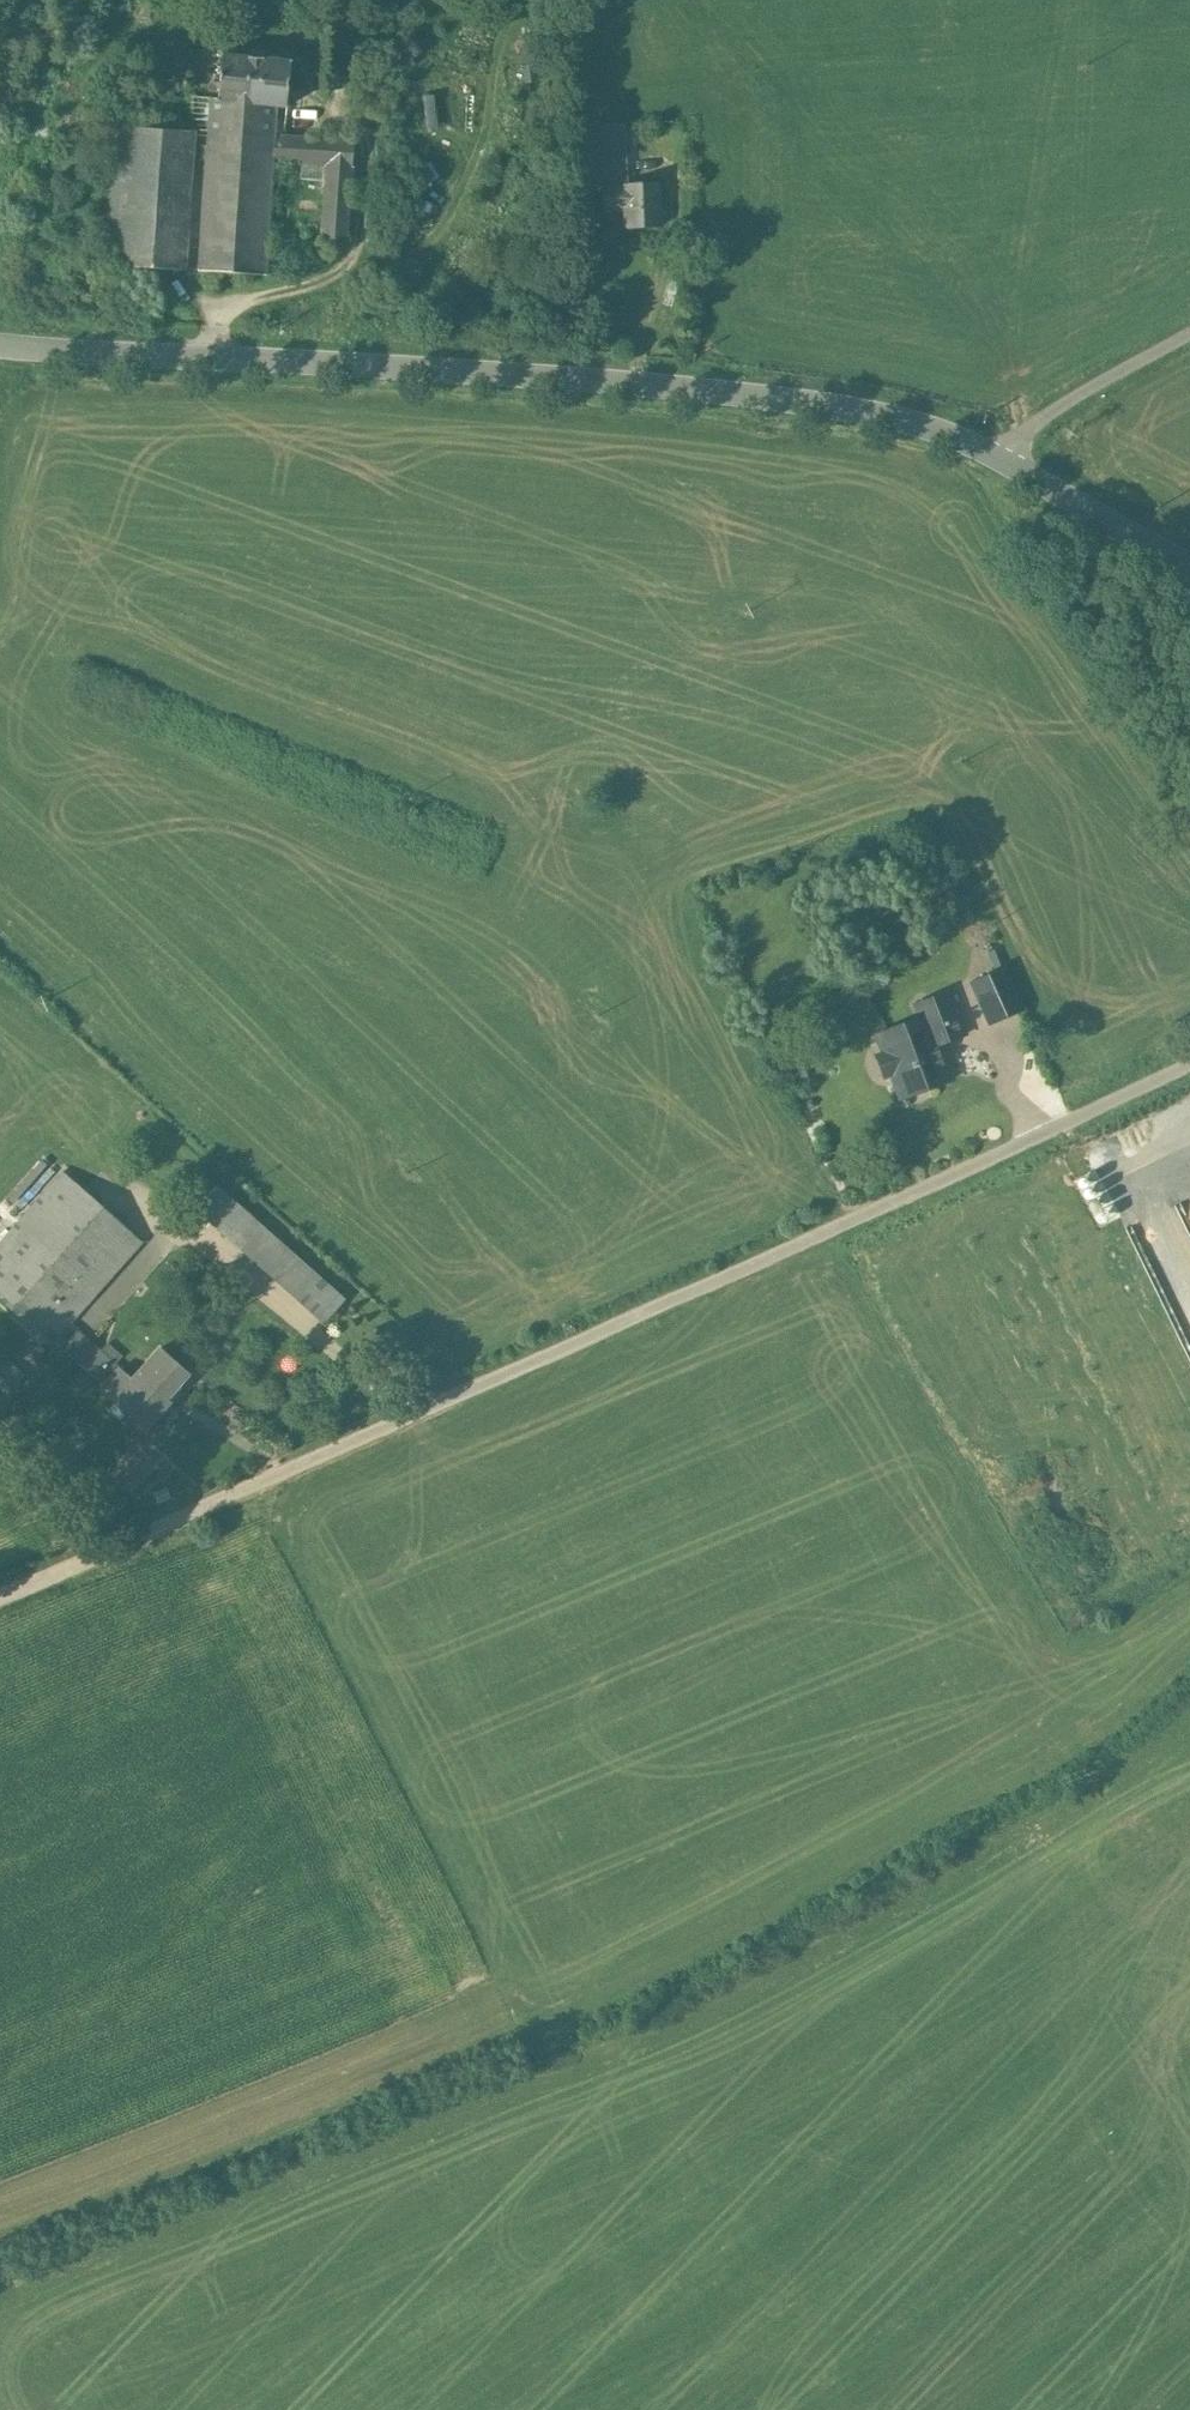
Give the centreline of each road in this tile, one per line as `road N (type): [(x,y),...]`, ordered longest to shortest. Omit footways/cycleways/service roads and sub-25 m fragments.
road 1 (tertiary): [(1010,464),(856,405),(634,382),(0,348)]
road 2 (unclassified): [(1189,342),(1010,464)]
road 3 (tertiary): [(1189,565),(1010,464)]

